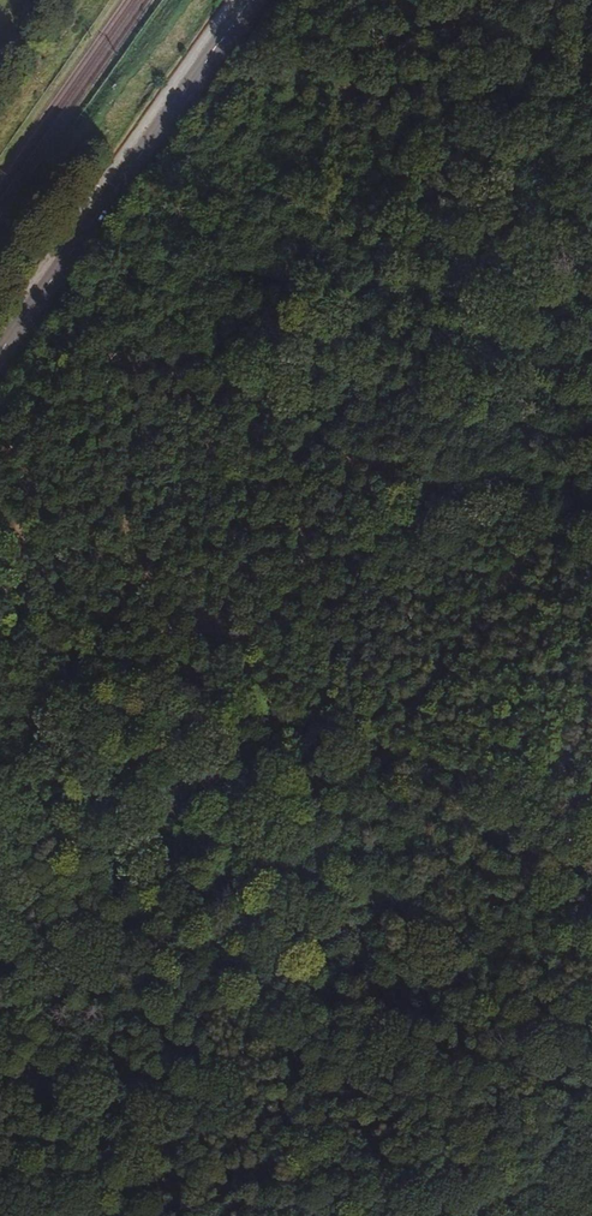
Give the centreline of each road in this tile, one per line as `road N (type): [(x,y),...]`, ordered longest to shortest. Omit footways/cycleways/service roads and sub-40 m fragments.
road 1 (track): [(0,632),(591,811)]
road 2 (secondary): [(249,0),(0,353)]

